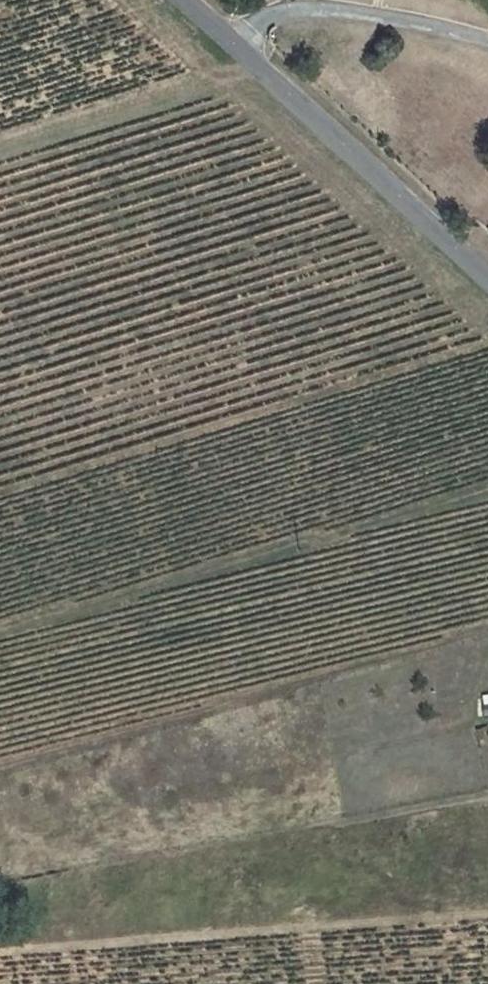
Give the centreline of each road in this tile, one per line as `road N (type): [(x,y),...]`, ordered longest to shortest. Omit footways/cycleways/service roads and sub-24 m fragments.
road 1 (track): [(0,633),(487,492)]
road 2 (tertiary): [(184,0),(487,279)]

